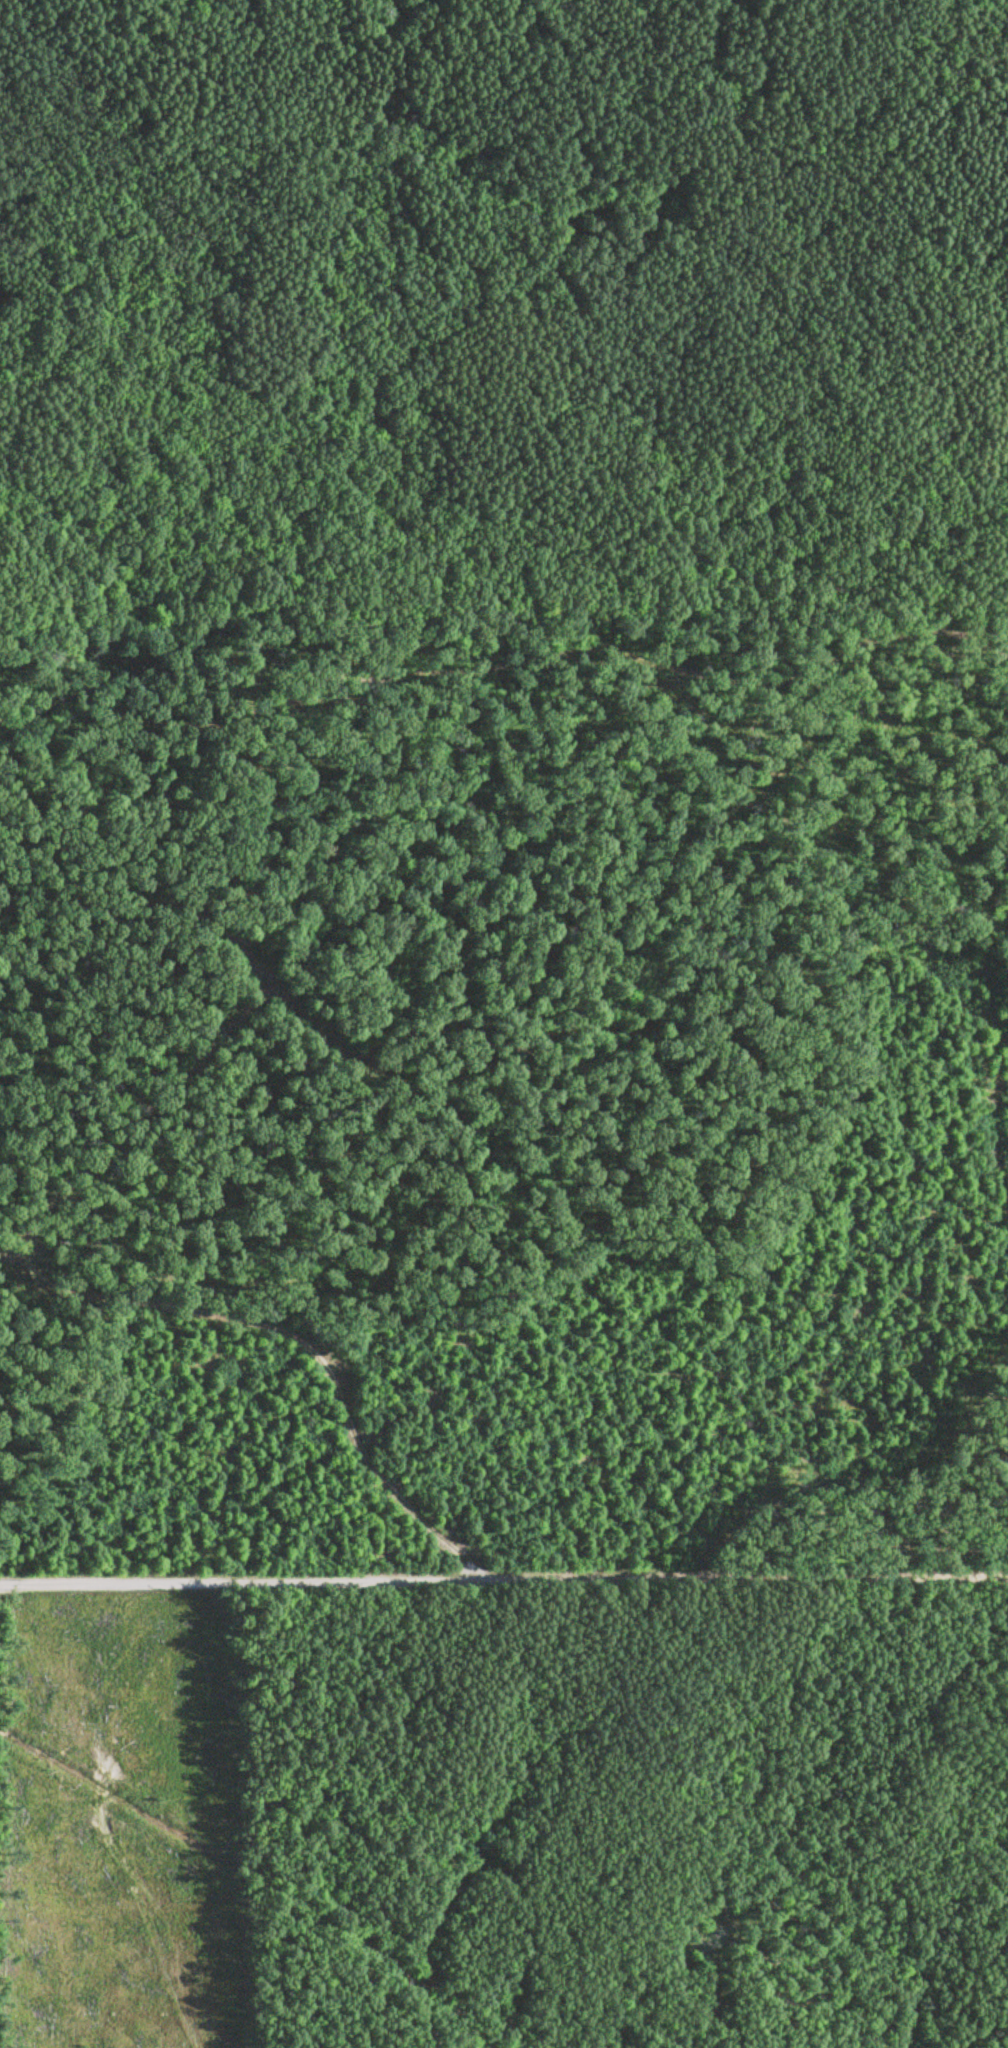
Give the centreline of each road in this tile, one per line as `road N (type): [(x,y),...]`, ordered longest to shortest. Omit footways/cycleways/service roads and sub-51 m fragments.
road 1 (residential): [(1007,1575),(0,1587)]

